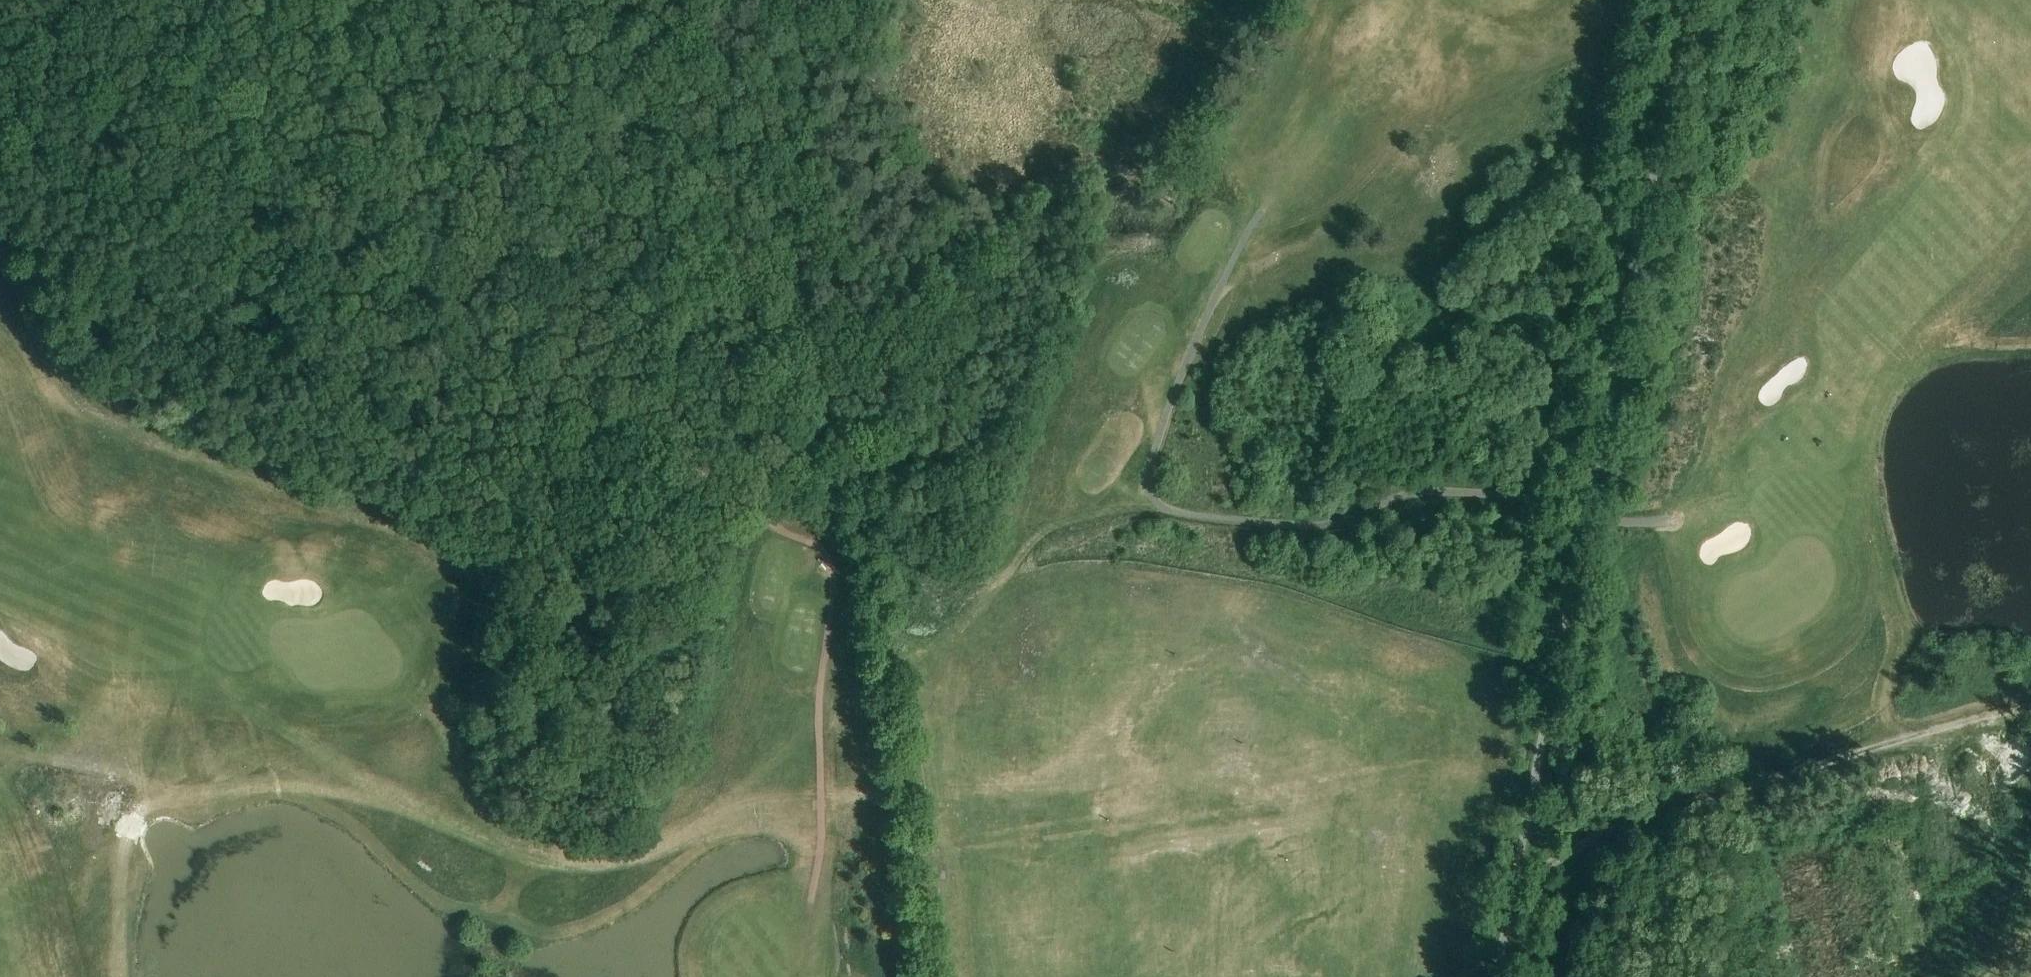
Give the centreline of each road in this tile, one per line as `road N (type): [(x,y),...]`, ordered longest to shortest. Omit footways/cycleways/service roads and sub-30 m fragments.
road 1 (track): [(879,627),(929,976)]

